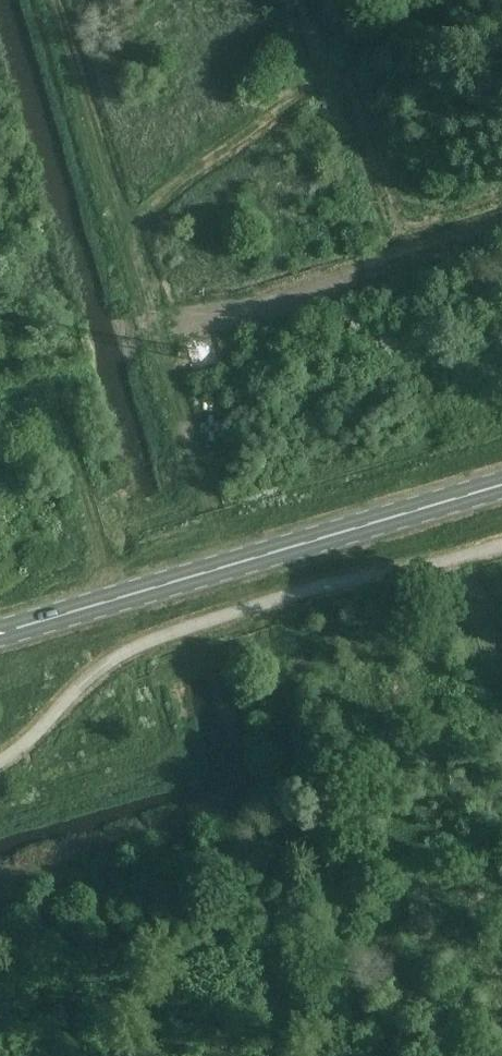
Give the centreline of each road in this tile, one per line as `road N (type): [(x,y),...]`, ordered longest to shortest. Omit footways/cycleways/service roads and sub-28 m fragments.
road 1 (track): [(447,1055),(308,818),(54,0)]
road 2 (secondary): [(0,630),(501,480)]
road 3 (track): [(457,0),(119,212)]

